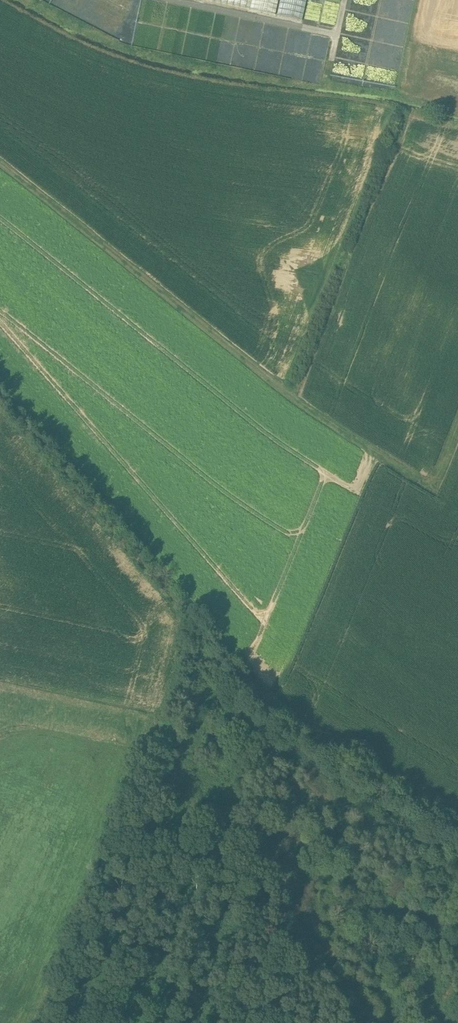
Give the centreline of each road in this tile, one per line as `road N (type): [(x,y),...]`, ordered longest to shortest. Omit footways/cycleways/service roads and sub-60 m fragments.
road 1 (track): [(0,159),(287,389),(417,476),(438,473),(457,426)]

